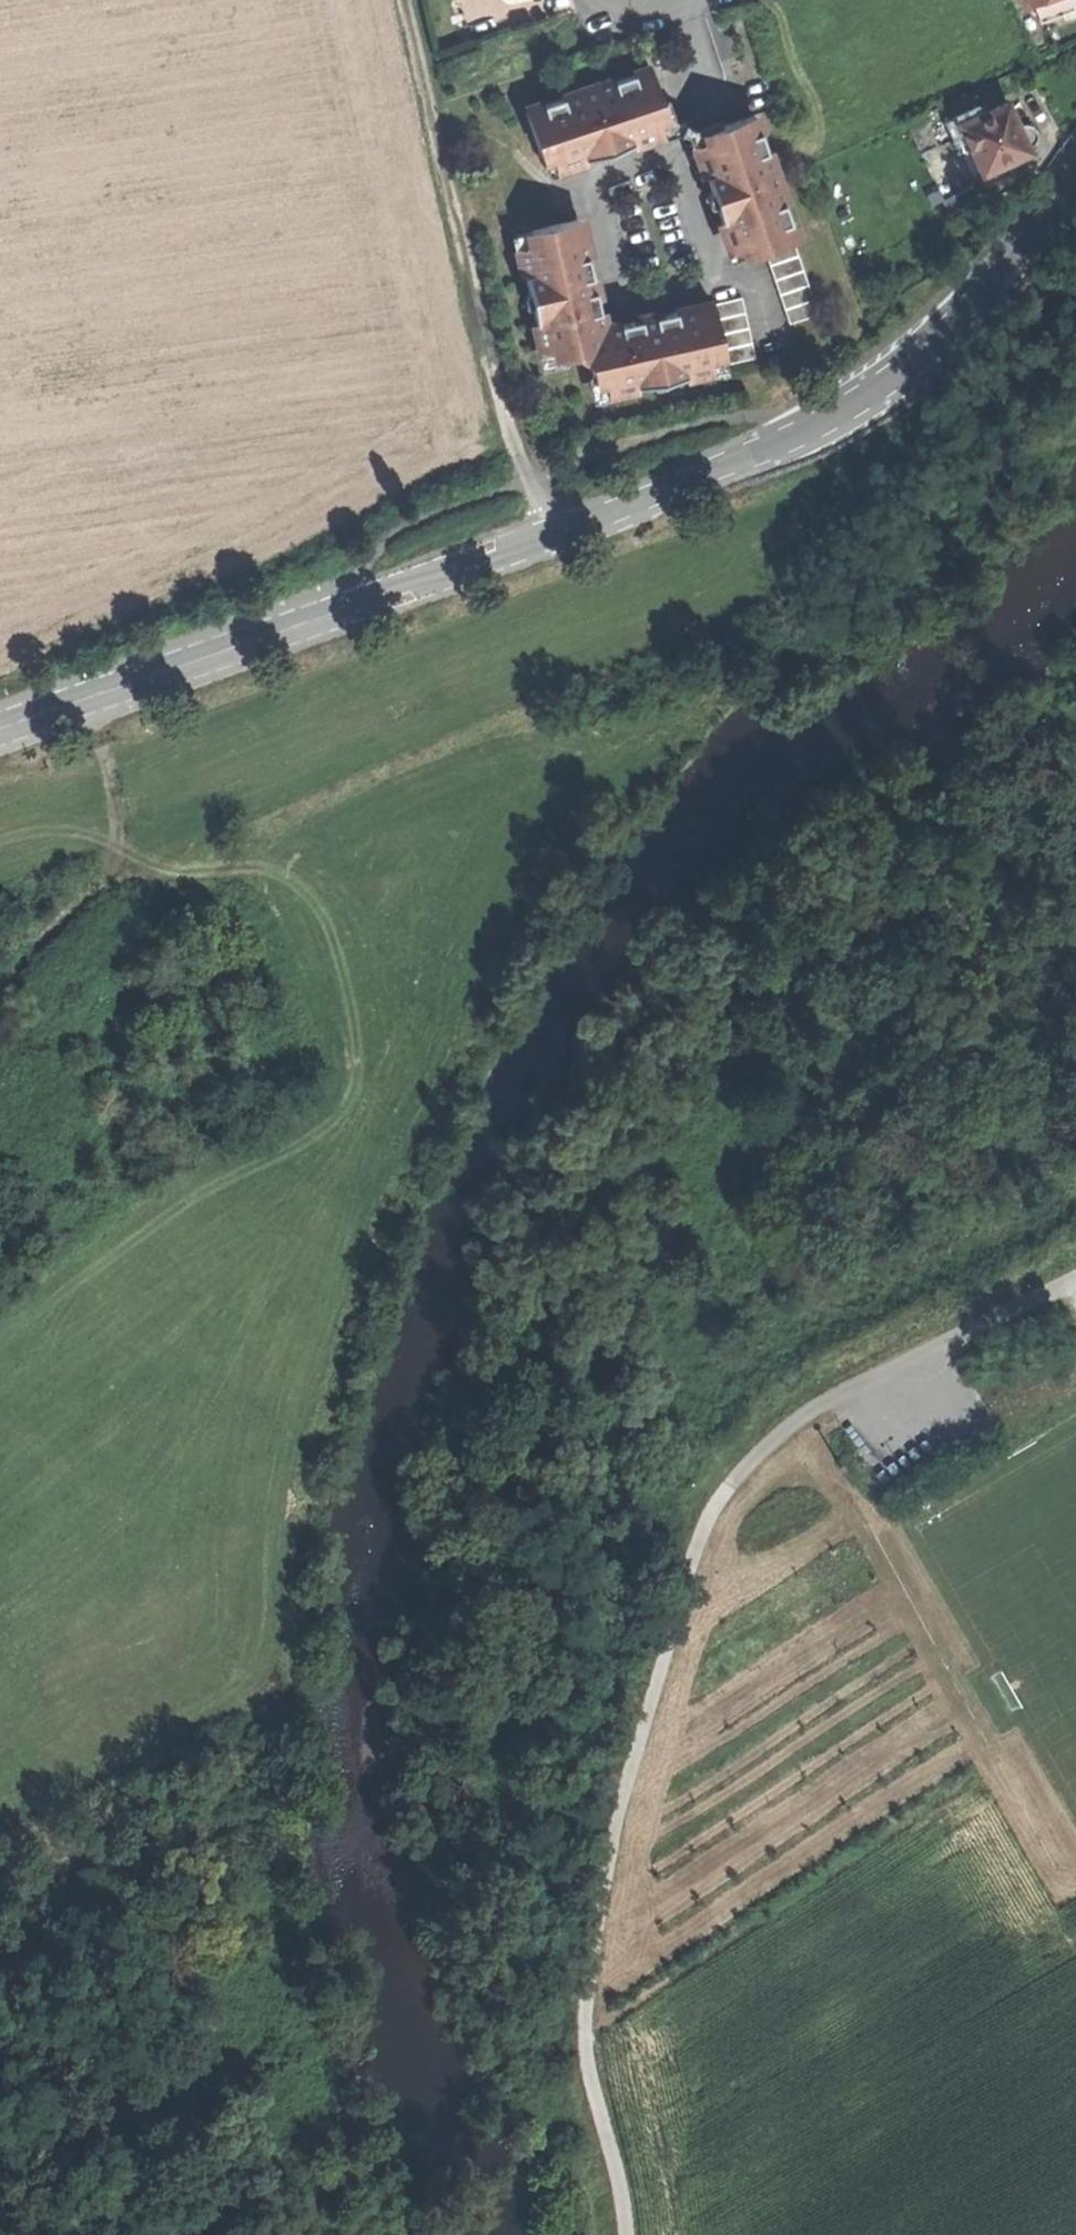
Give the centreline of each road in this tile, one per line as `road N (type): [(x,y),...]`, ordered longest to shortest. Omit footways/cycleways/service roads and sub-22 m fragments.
road 1 (tertiary): [(0,732),(560,531),(805,425),(917,359),(1075,169)]
road 2 (track): [(560,531),(492,360),(407,0)]

